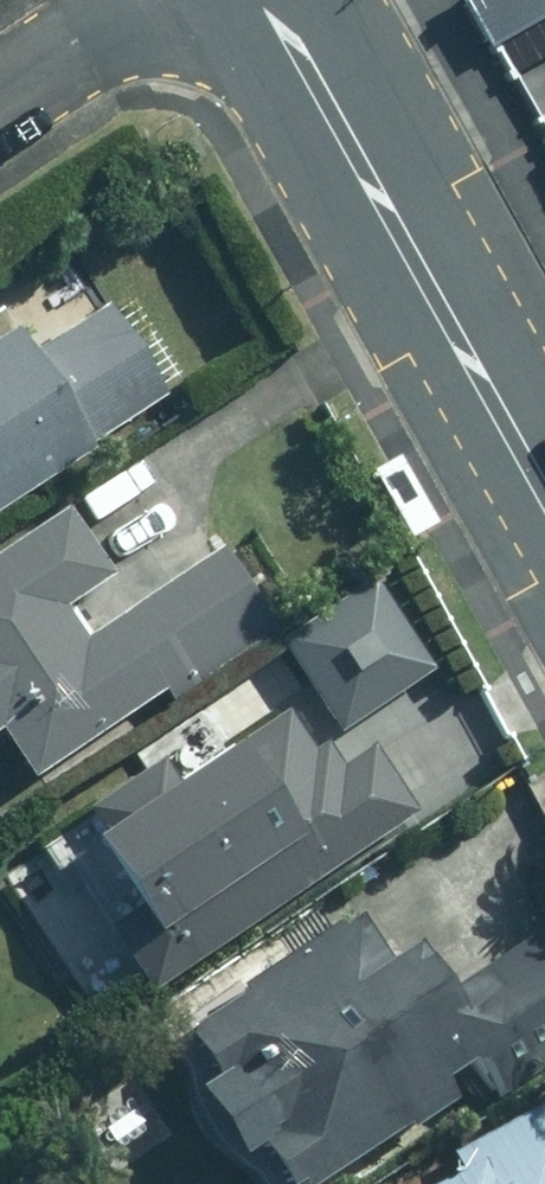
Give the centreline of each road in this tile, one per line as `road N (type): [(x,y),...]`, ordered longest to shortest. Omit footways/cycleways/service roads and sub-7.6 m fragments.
road 1 (secondary): [(544,499),(267,0)]
road 2 (residential): [(0,98),(146,0)]

